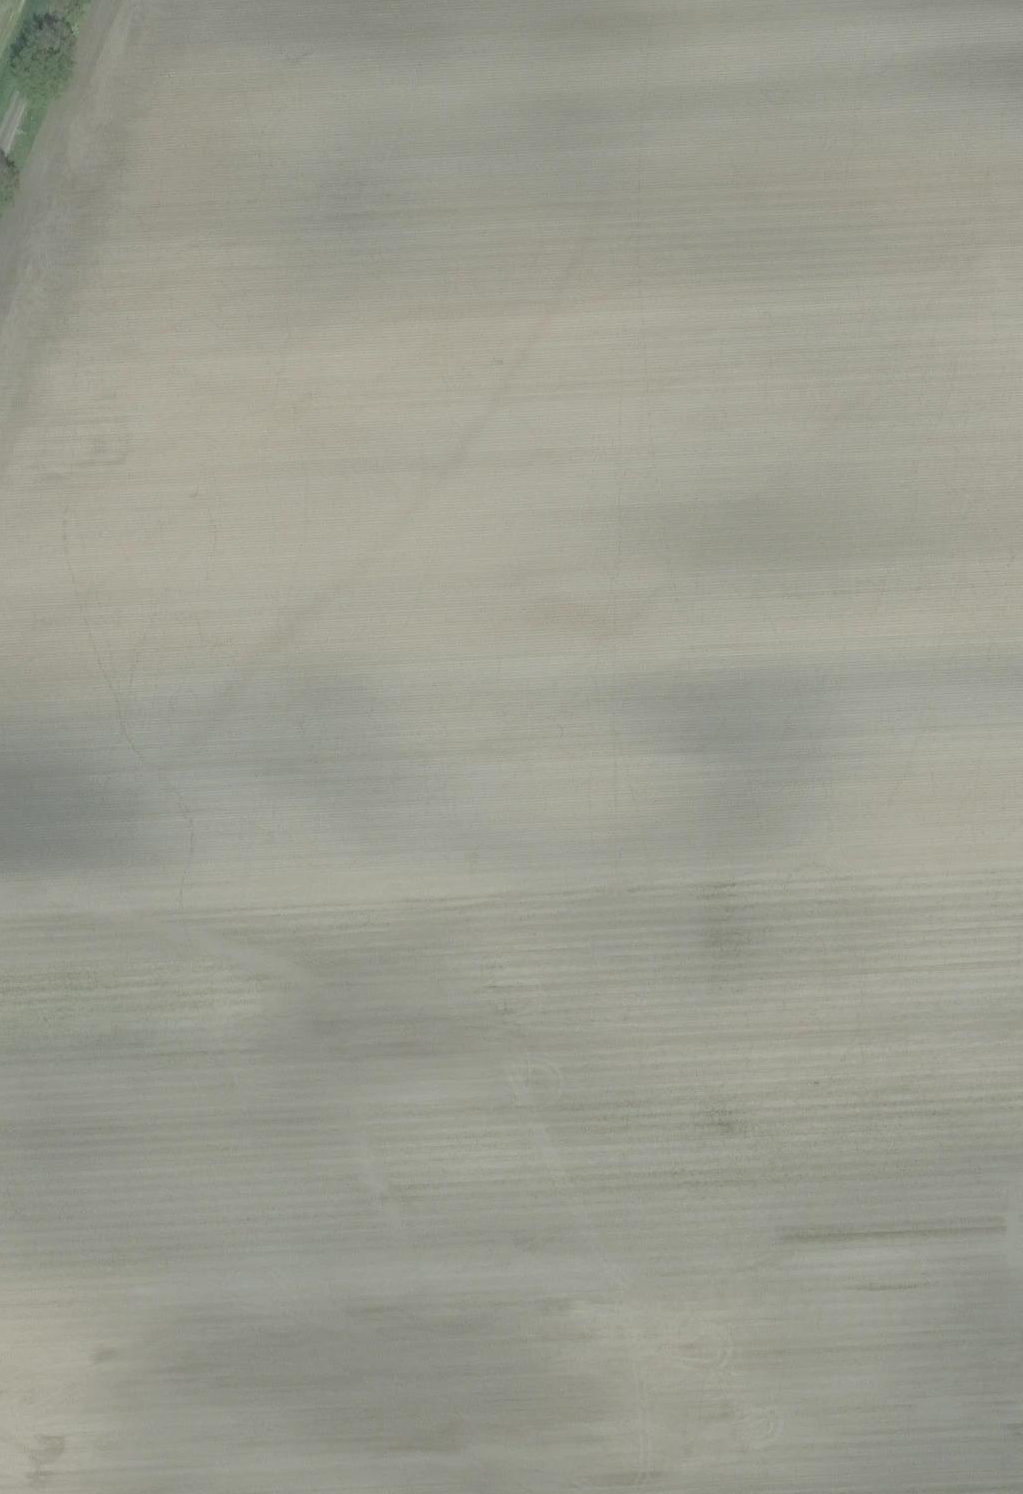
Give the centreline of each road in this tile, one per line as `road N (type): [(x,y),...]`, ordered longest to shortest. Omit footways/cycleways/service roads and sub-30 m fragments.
road 1 (unclassified): [(0,150),(63,0)]

